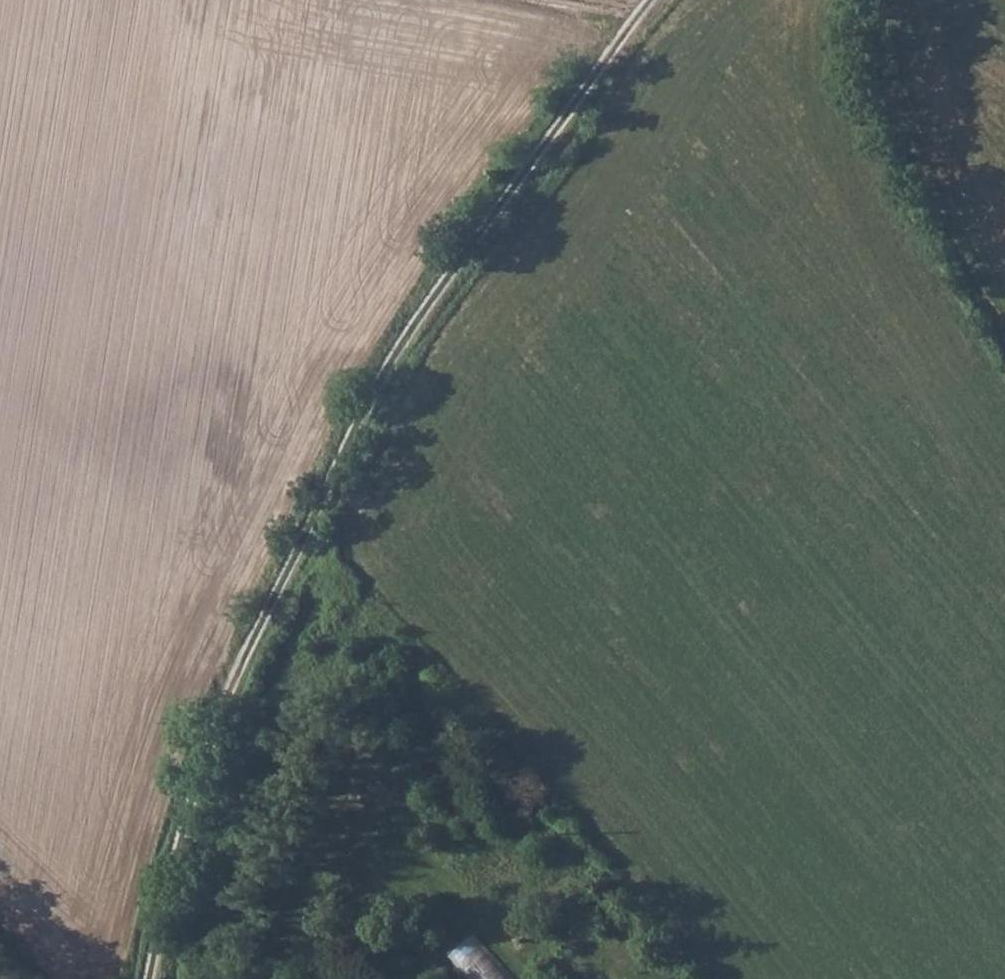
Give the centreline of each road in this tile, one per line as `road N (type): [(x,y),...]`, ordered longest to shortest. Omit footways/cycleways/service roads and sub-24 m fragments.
road 1 (track): [(154,978),(179,850),(240,671),(355,433),(466,249),(651,0)]

